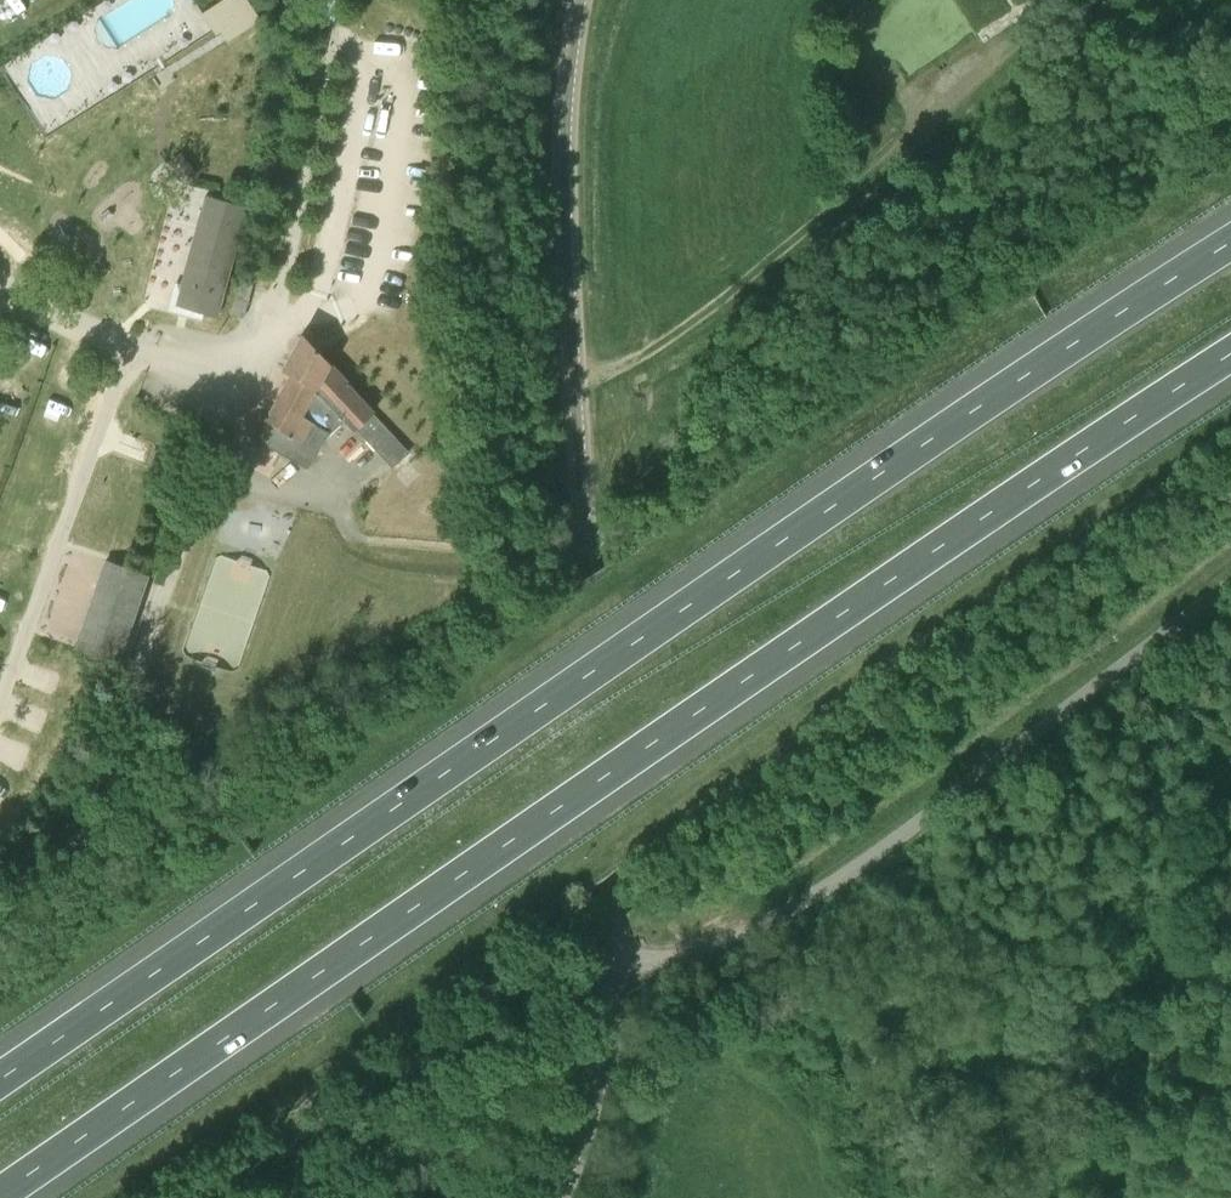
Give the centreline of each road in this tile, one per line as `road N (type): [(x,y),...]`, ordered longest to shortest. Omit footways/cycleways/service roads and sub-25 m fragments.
road 1 (motorway): [(1230,222),(1033,350),(0,1064)]
road 2 (motorway): [(11,1197),(677,740),(1230,377)]
road 3 (unclassified): [(609,966),(591,575),(561,227),(567,103),(584,0)]
road 4 (unclassified): [(1230,583),(823,891),(694,956),(609,966)]
road 5 (unclassified): [(556,1197),(587,1115),(609,966)]

